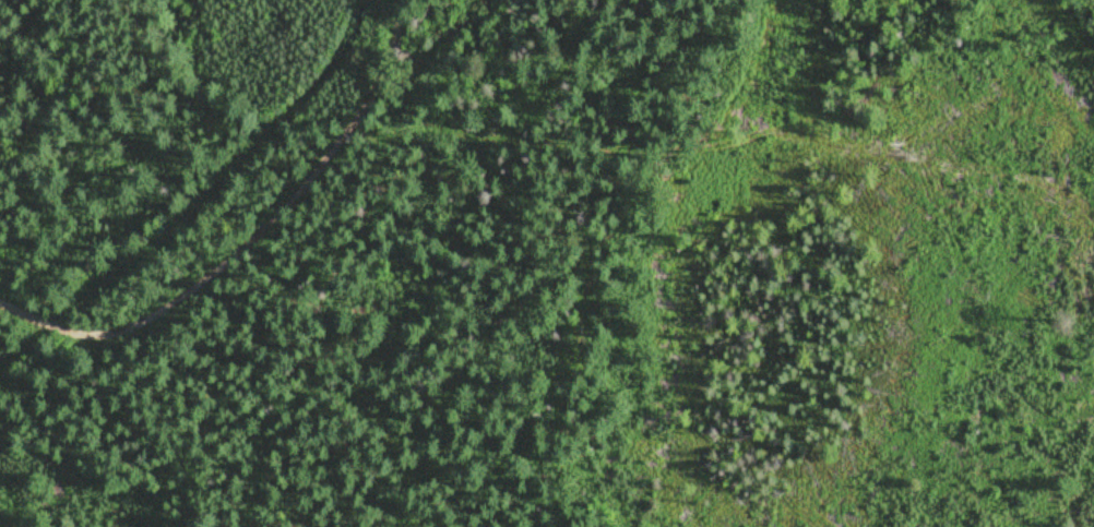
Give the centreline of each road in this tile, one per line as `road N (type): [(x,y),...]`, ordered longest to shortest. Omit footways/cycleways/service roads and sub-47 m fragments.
road 1 (track): [(0,299),(49,330),(102,339),(185,302),(287,202),(369,103),(392,52),(402,0)]

